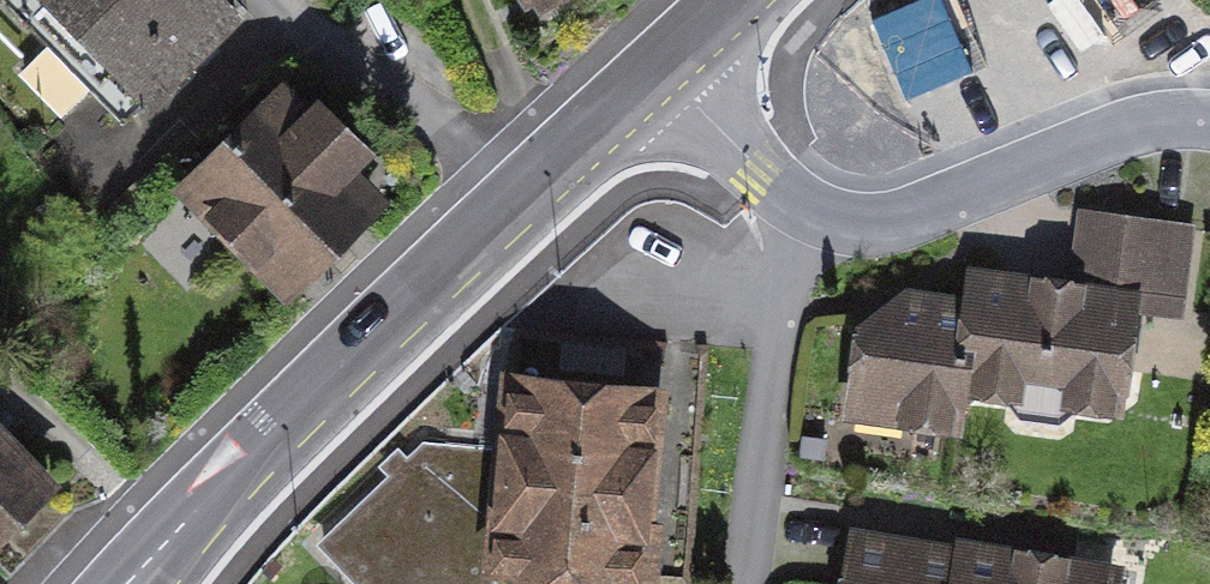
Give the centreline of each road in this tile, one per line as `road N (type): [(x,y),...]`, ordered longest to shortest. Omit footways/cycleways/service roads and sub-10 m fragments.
road 1 (primary): [(525,191),(245,453),(128,583)]
road 2 (residential): [(1209,121),(1172,117),(1089,139),(903,217),(804,214)]
road 3 (residential): [(735,583),(804,214)]
road 4 (residential): [(270,0),(525,191)]
road 5 (residential): [(804,214),(648,66)]
road 6 (primary): [(648,66),(525,191)]

